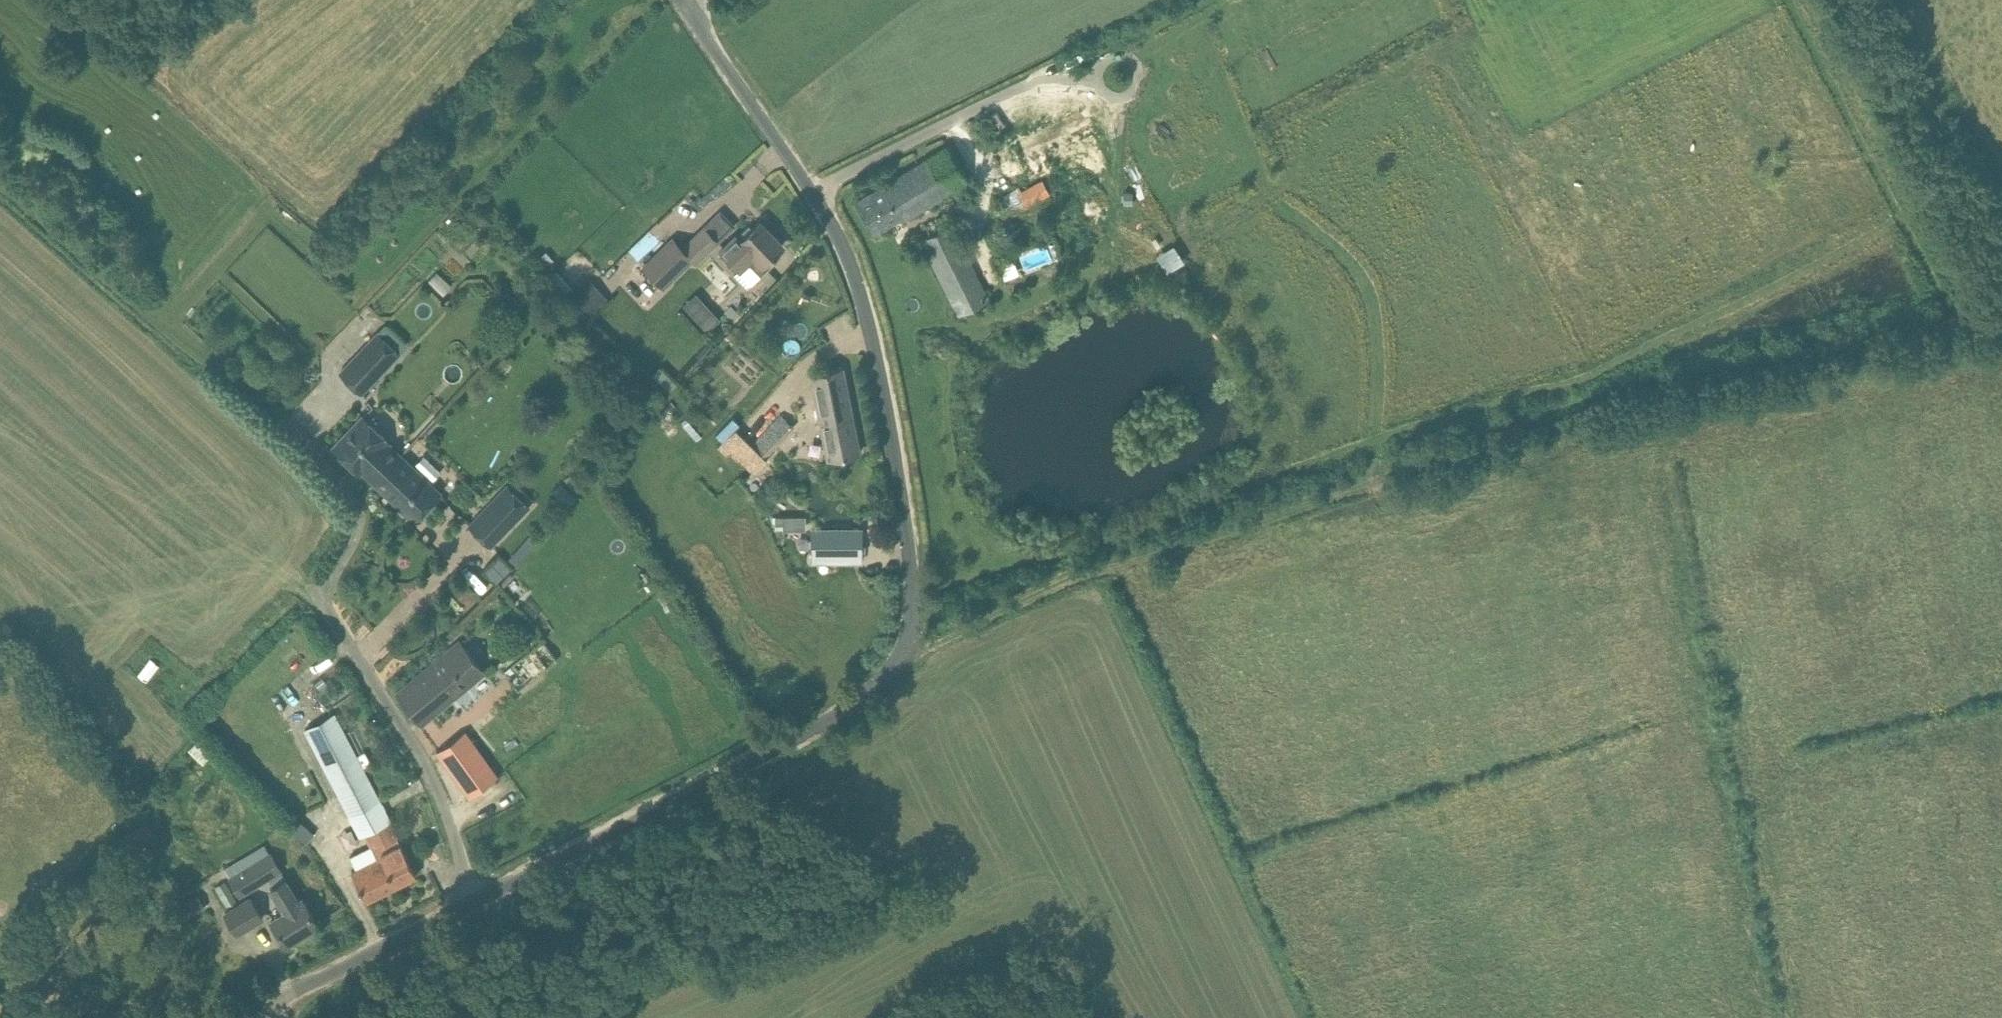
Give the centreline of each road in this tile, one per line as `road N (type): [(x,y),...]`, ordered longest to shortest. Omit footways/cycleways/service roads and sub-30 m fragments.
road 1 (unclassified): [(471,903),(841,715),(886,675),(905,638),(911,587),(893,451),(850,266),(814,197),(681,0)]
road 2 (residential): [(471,903),(432,777),(319,593),(359,516),(292,427)]
road 3 (unclassified): [(263,1009),(471,903)]

